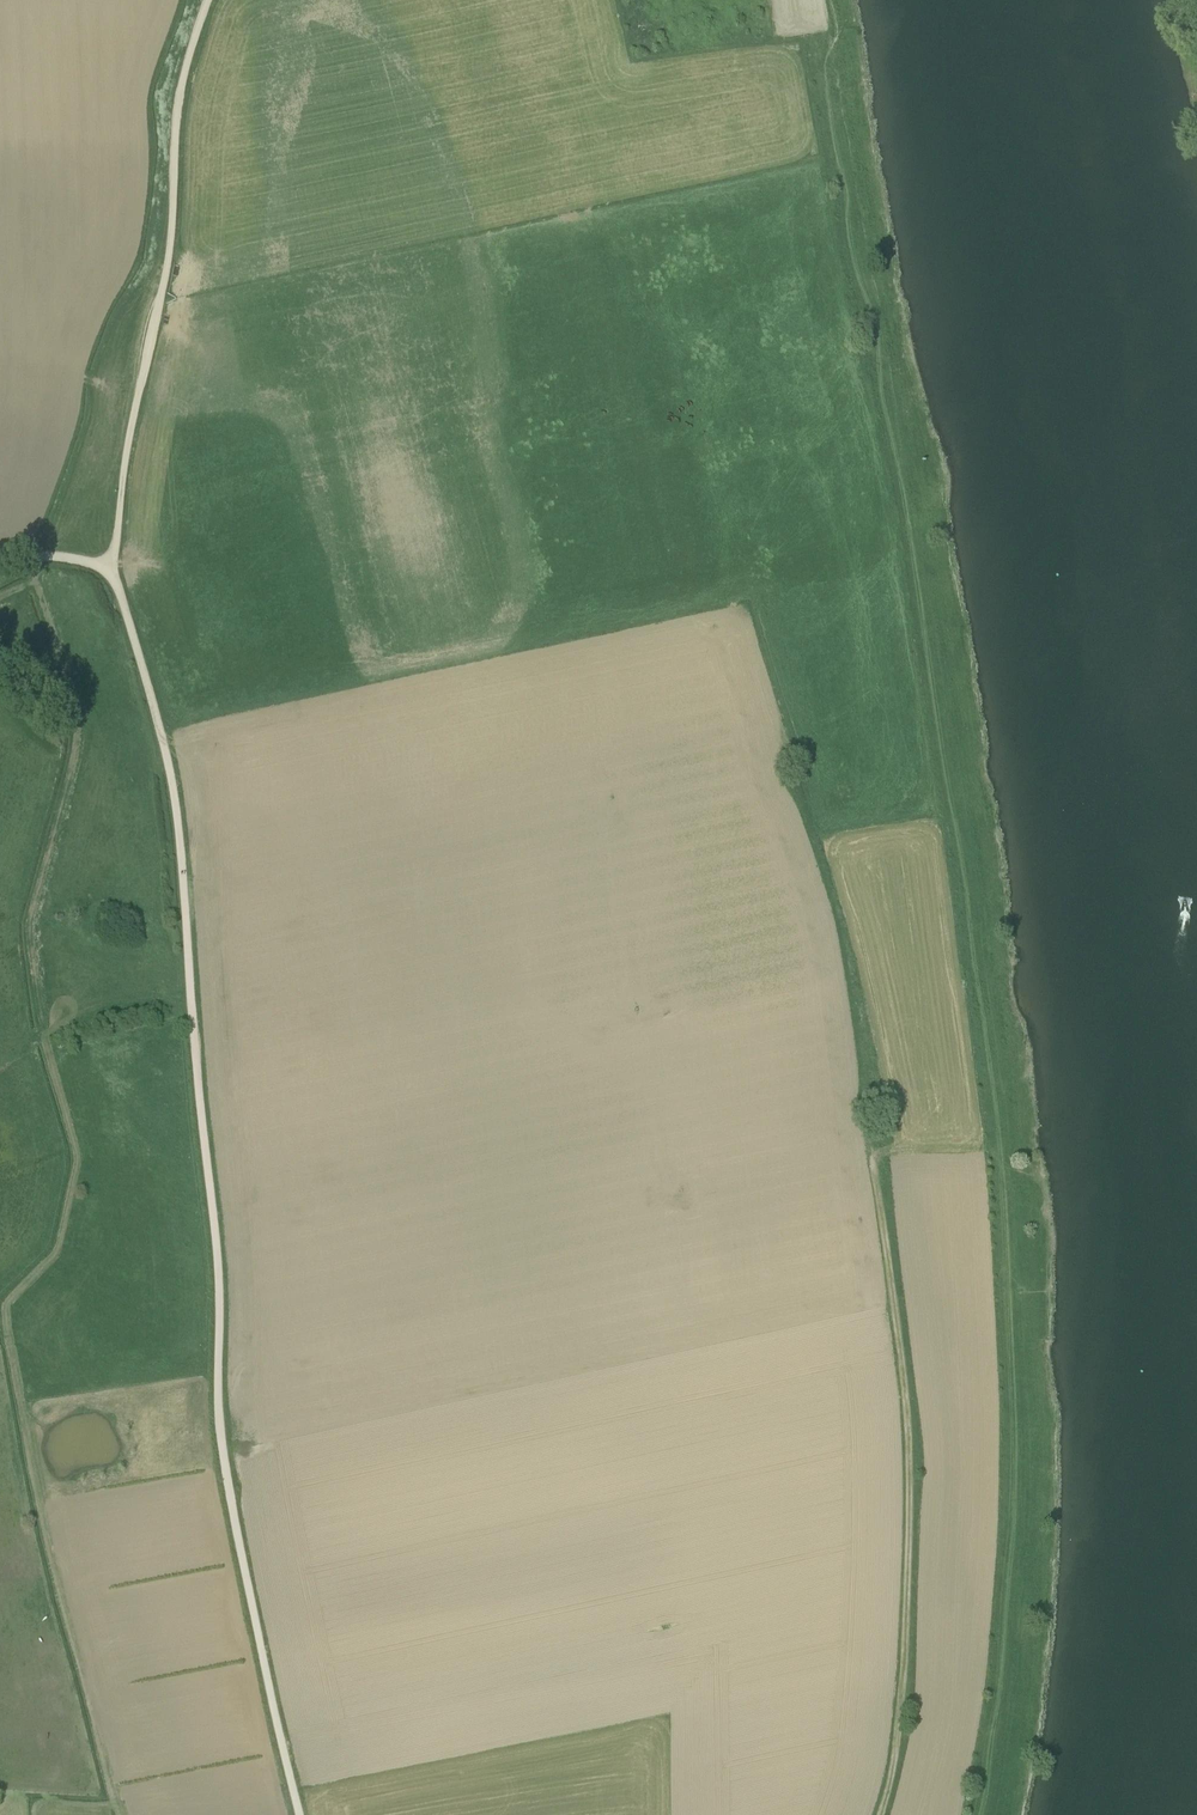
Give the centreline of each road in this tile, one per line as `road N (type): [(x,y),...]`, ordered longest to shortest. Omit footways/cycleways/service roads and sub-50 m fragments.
road 1 (track): [(107,571),(168,759),(181,847),(219,1279),(219,1428),(298,1814)]
road 2 (track): [(881,1814),(903,1675),(908,1442),(873,1160)]
road 3 (track): [(208,0),(177,107),(162,298),(107,571)]
road 4 (track): [(39,558),(34,583),(72,701),(74,750),(28,924),(44,1035),(14,1053)]

